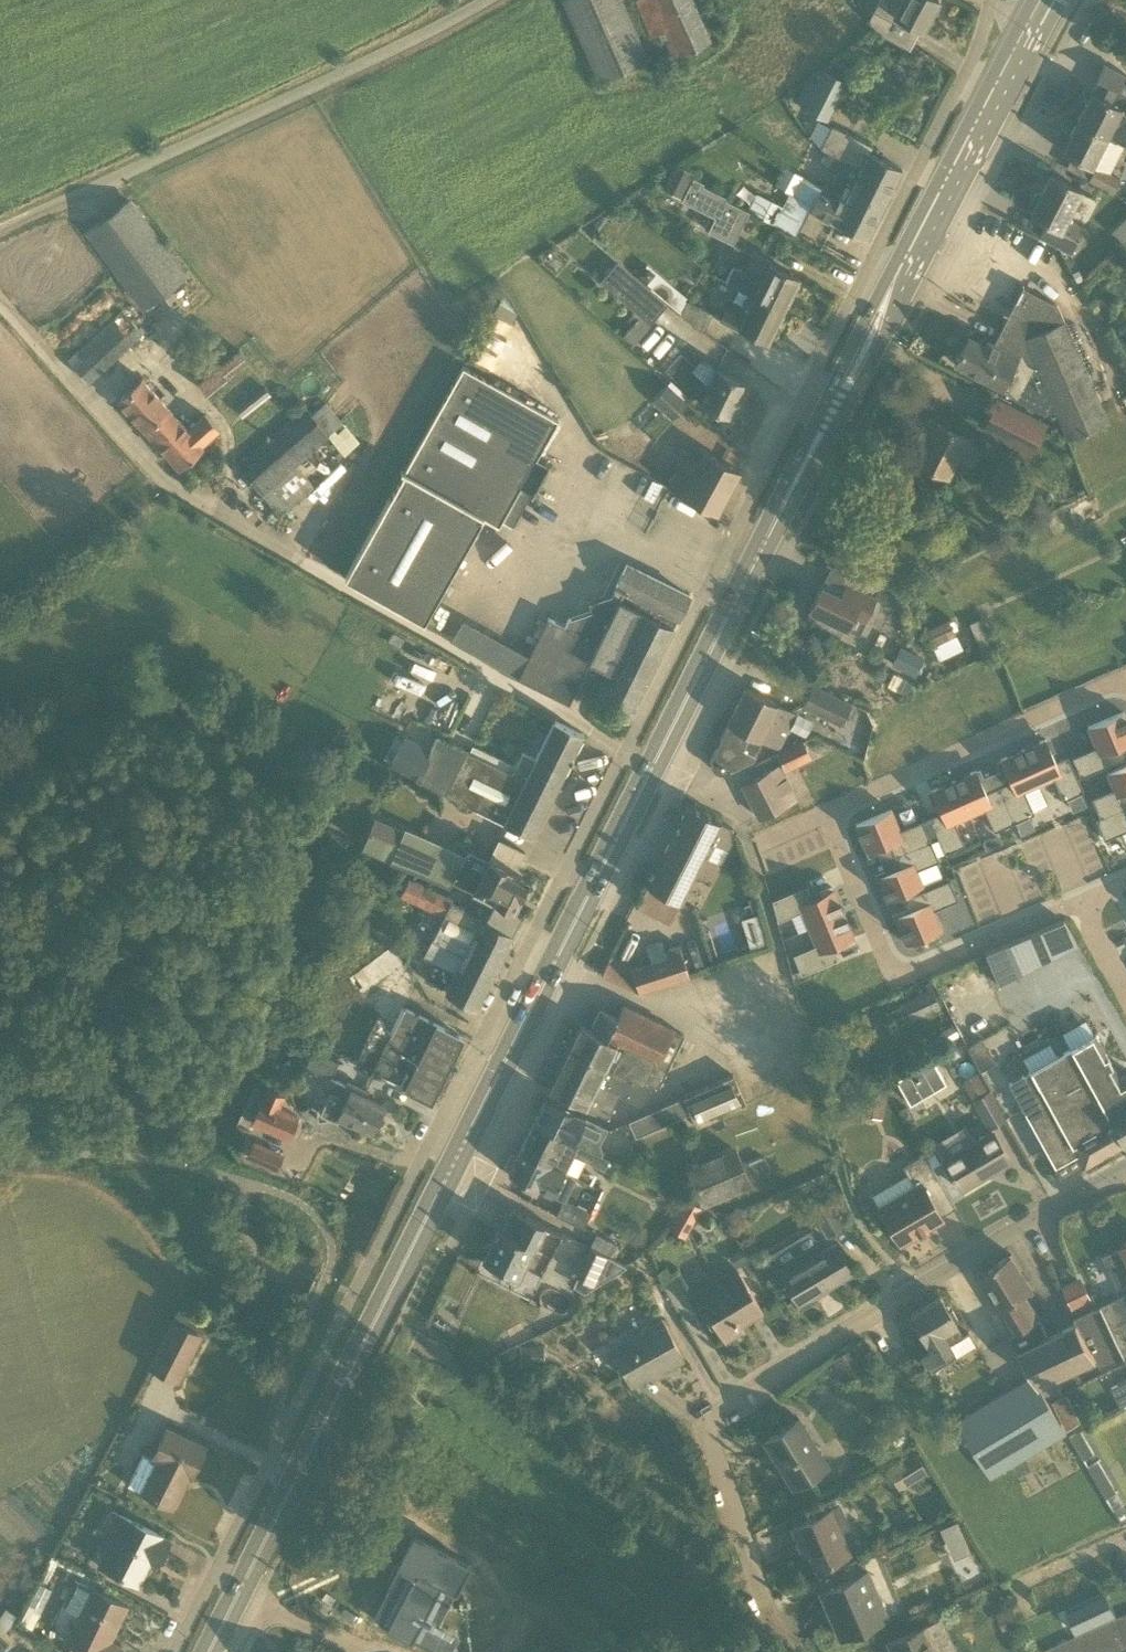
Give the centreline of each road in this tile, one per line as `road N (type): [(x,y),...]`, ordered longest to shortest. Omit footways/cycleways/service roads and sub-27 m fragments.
road 1 (primary): [(209,1651),(843,392)]
road 2 (residential): [(794,1651),(754,1571),(701,1425),(913,1289),(1125,1168)]
road 3 (residential): [(485,0),(0,233)]
road 4 (residential): [(1125,677),(825,812),(897,977)]
road 5 (primary): [(898,284),(1047,0)]
road 6 (residential): [(897,977),(1075,905)]
road 7 (primary): [(898,284),(849,359),(843,392)]
road 8 (primary): [(843,392),(887,327),(898,284)]

